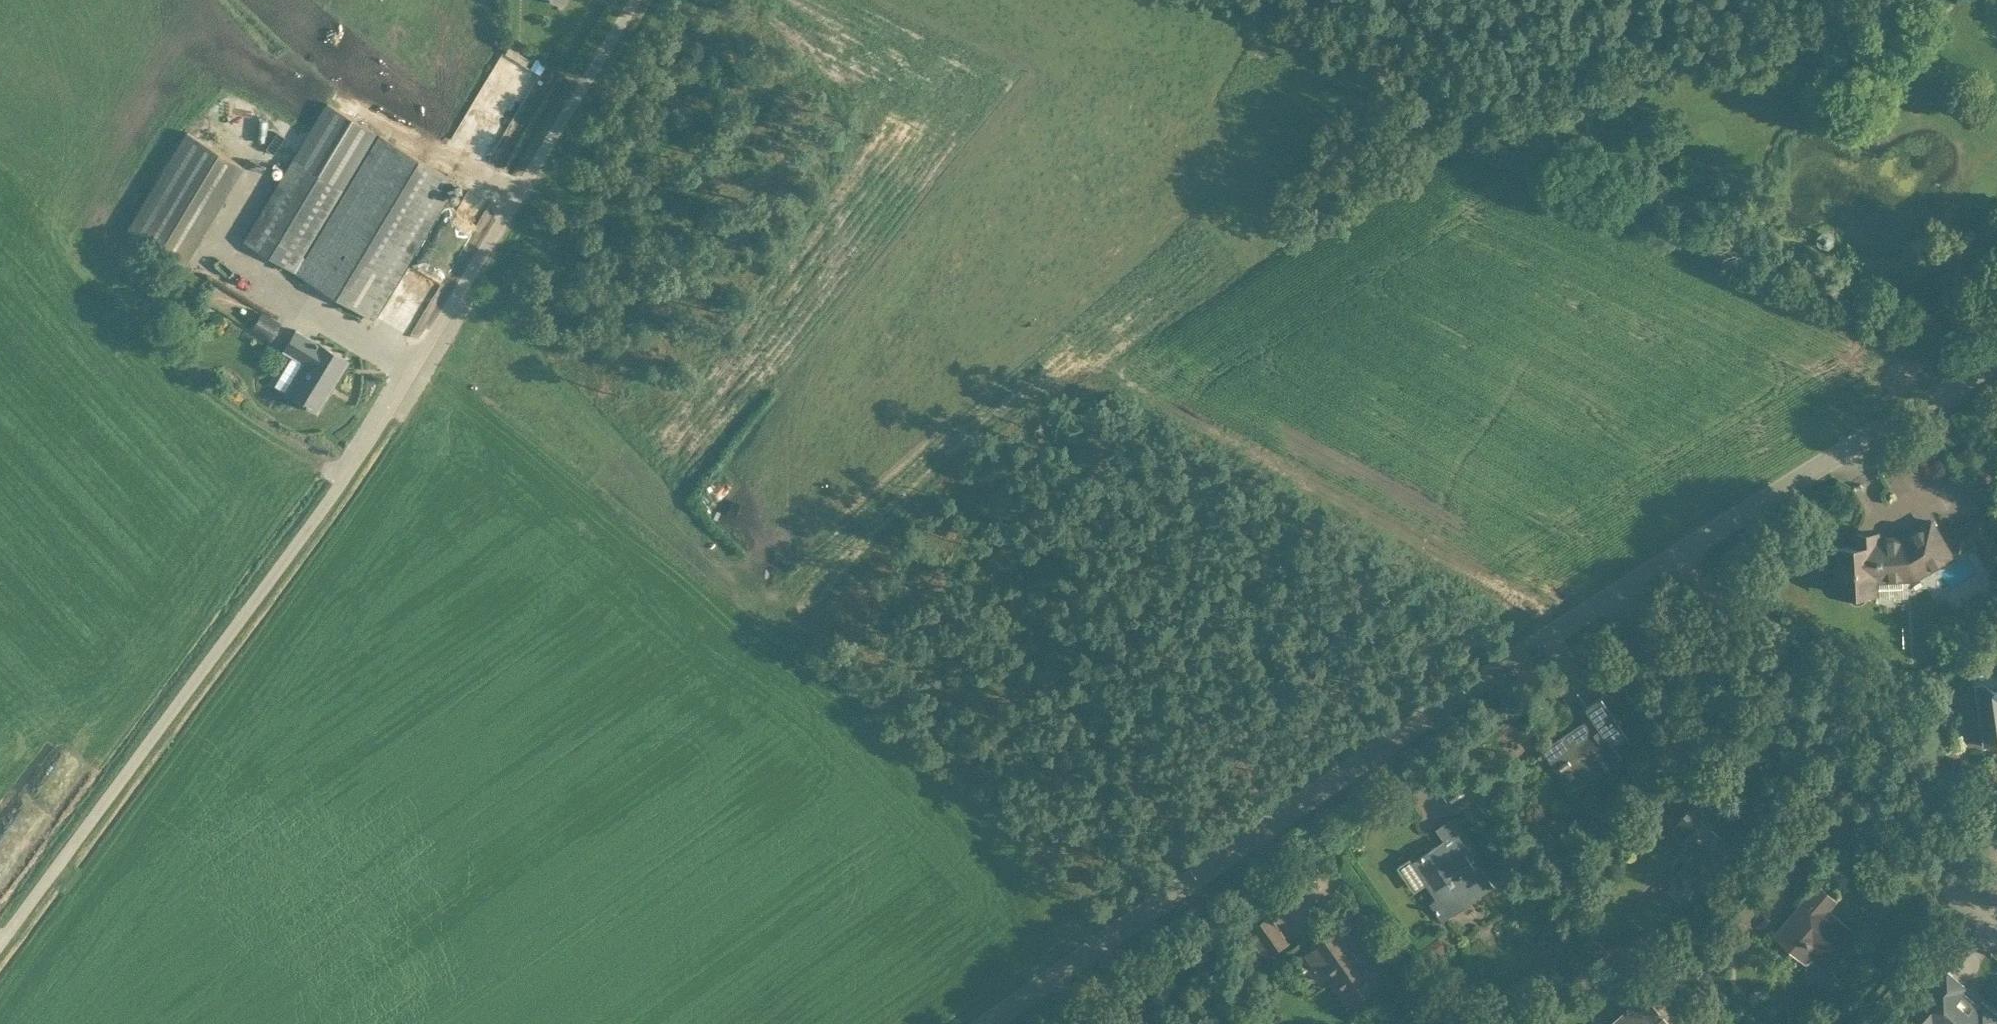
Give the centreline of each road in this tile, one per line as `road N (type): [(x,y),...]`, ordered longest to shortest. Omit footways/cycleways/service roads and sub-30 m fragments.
road 1 (unclassified): [(0,937),(423,360),(641,0)]
road 2 (tertiary): [(1611,593),(990,1023)]
road 3 (residential): [(1611,593),(1981,915)]
road 4 (residential): [(1996,833),(1676,554)]
road 5 (tertiary): [(1996,361),(1676,554)]

